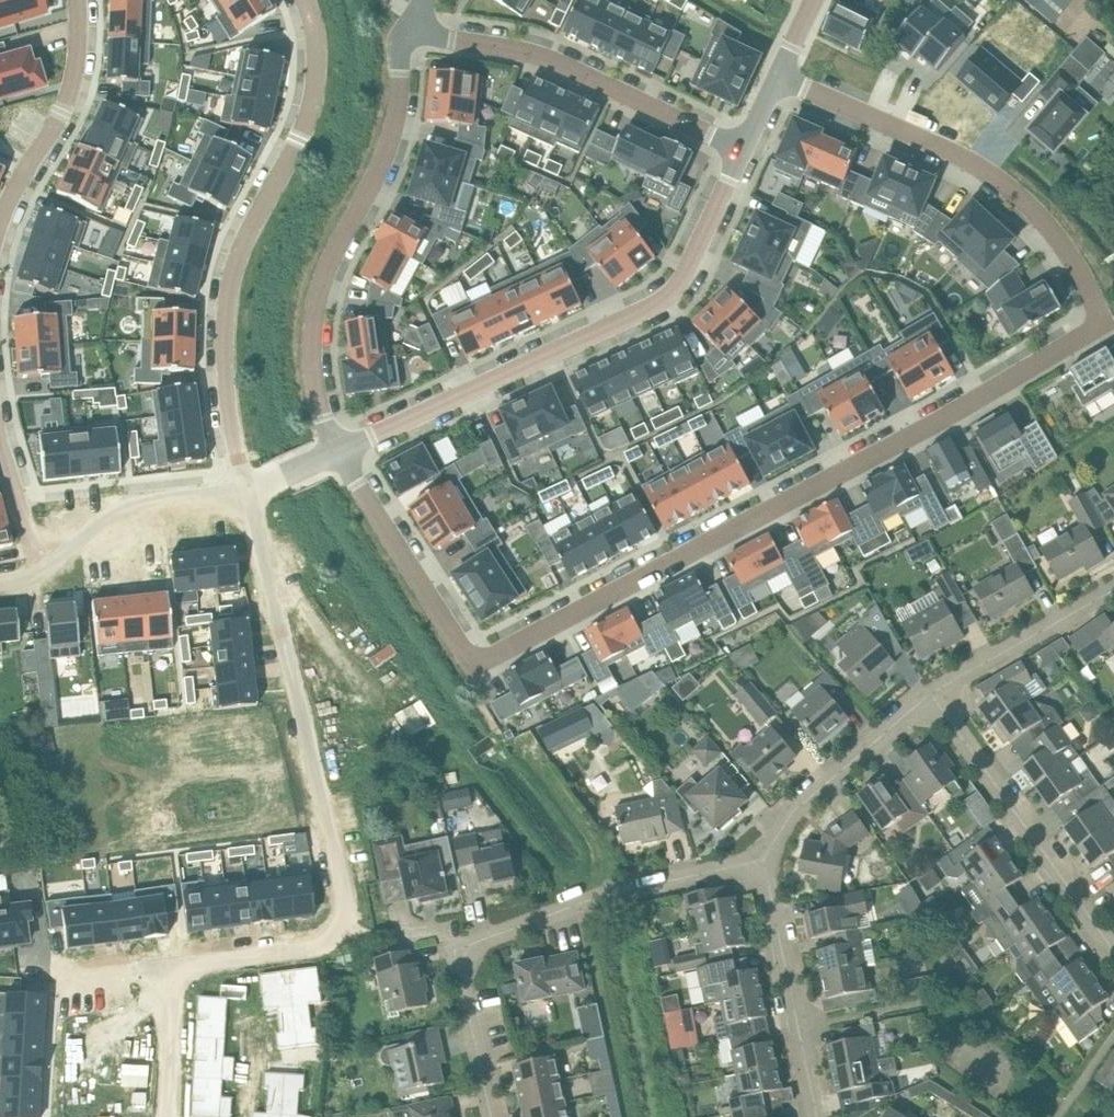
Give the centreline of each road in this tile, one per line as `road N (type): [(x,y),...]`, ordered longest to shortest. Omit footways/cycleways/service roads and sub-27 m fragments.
road 1 (residential): [(338,450),(477,665),(1099,319),(1031,218),(970,171),(778,76)]
road 2 (residential): [(175,965),(315,947),(336,935),(350,902),(245,490)]
road 3 (residential): [(742,147),(687,274),(661,301),(338,450)]
road 4 (residential): [(245,490),(226,350),(230,288),(313,103),(316,65),(300,0)]
road 5 (residential): [(493,1116),(455,955),(574,908),(741,866),(761,850)]
road 6 (residential): [(407,28),(391,145),(326,267),(315,330),(316,387),(338,450)]
road 7 (residential): [(742,147),(542,56),(407,28)]
road 8 (residential): [(1113,950),(930,692)]
road 9 (residential): [(818,1116),(761,850)]
road 10 (residential): [(0,229),(61,111),(77,64),(76,0)]
road 11 (residential): [(761,850),(802,802),(930,692)]
road 12 (residential): [(245,490),(129,503),(51,560)]
road 13 (residential): [(930,692),(1113,588)]
road 14 (residential): [(175,965),(168,1116)]
road 15 (residential): [(51,560),(0,420)]
road 16 (residential): [(54,978),(175,965)]

